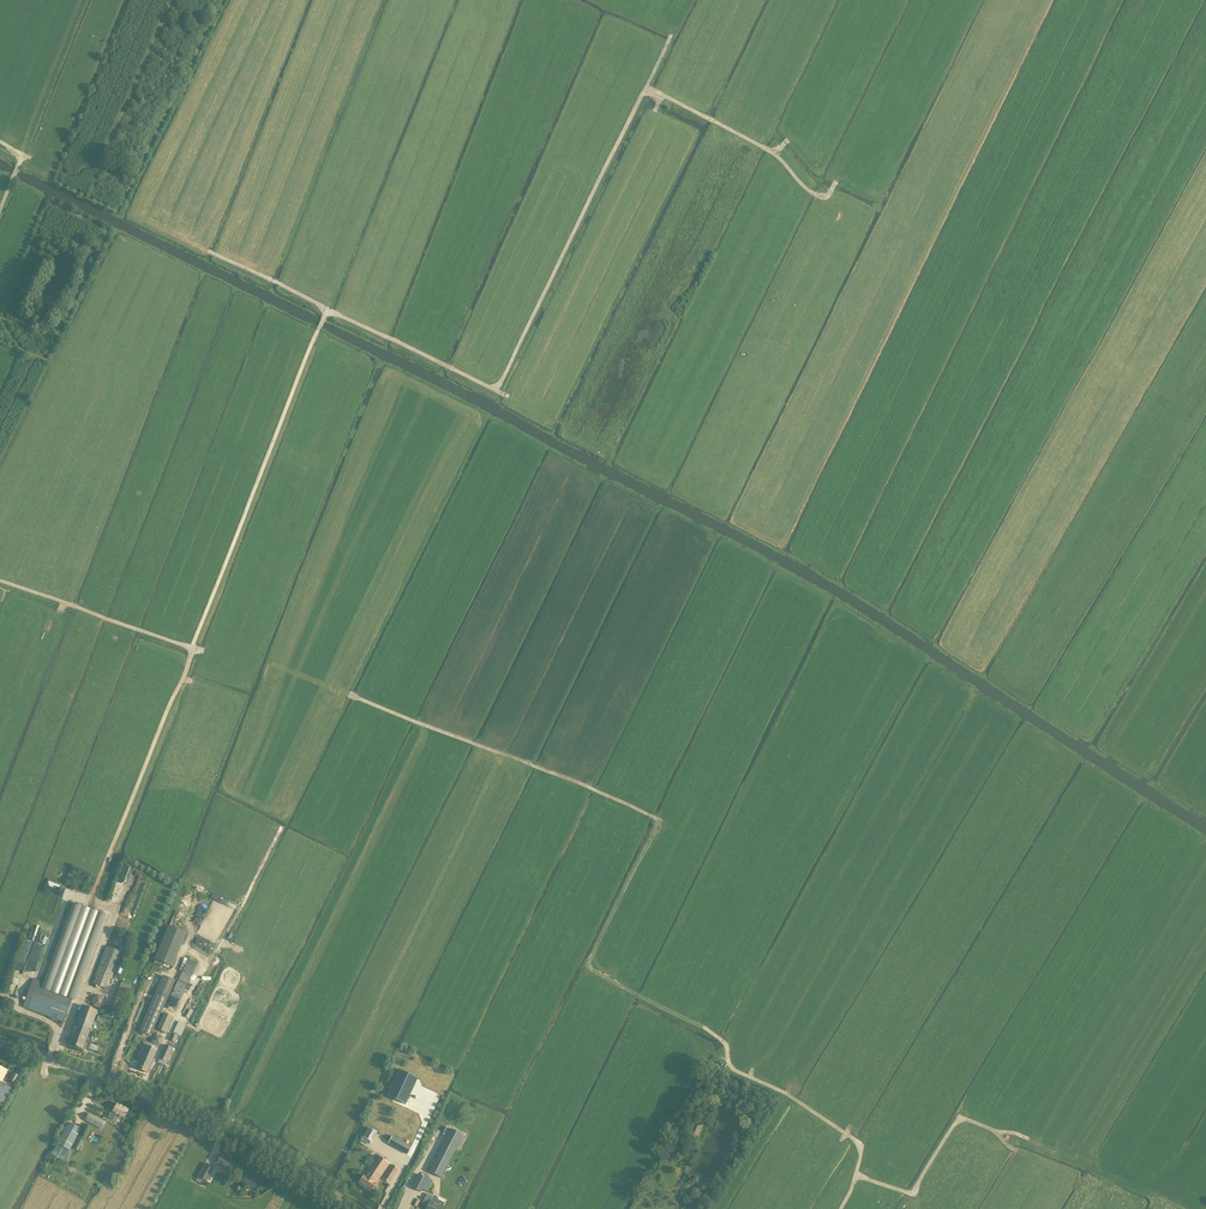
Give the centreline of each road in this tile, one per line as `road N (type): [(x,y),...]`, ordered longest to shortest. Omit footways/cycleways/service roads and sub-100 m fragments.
road 1 (track): [(154,1097),(354,698),(658,819)]
road 2 (track): [(80,993),(111,912),(89,903),(327,311)]
road 3 (track): [(327,311),(496,390),(689,0)]
road 4 (tertiary): [(0,1041),(208,1118),(363,1208)]
road 5 (track): [(840,1208),(863,1140),(732,1073),(724,1033),(707,1020)]
road 6 (track): [(855,1180),(913,1194),(963,1114),(995,1127),(1020,1154)]
road 7 (track): [(648,87),(772,150),(815,195),(832,190)]
road 8 (track): [(192,651),(0,581)]
road 9 (track): [(327,311),(212,256)]

